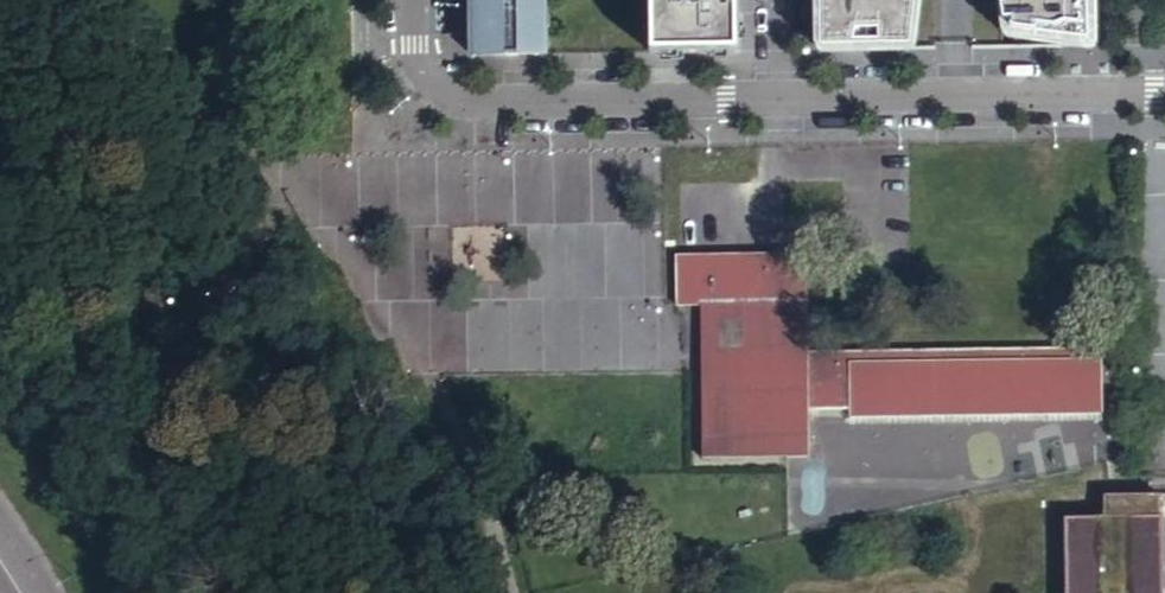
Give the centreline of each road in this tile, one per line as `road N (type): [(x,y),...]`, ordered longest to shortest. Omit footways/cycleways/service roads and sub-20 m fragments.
road 1 (residential): [(413,0),(417,64),(457,98),(779,99)]
road 2 (residential): [(779,99),(1164,98)]
road 3 (track): [(437,376),(515,592)]

